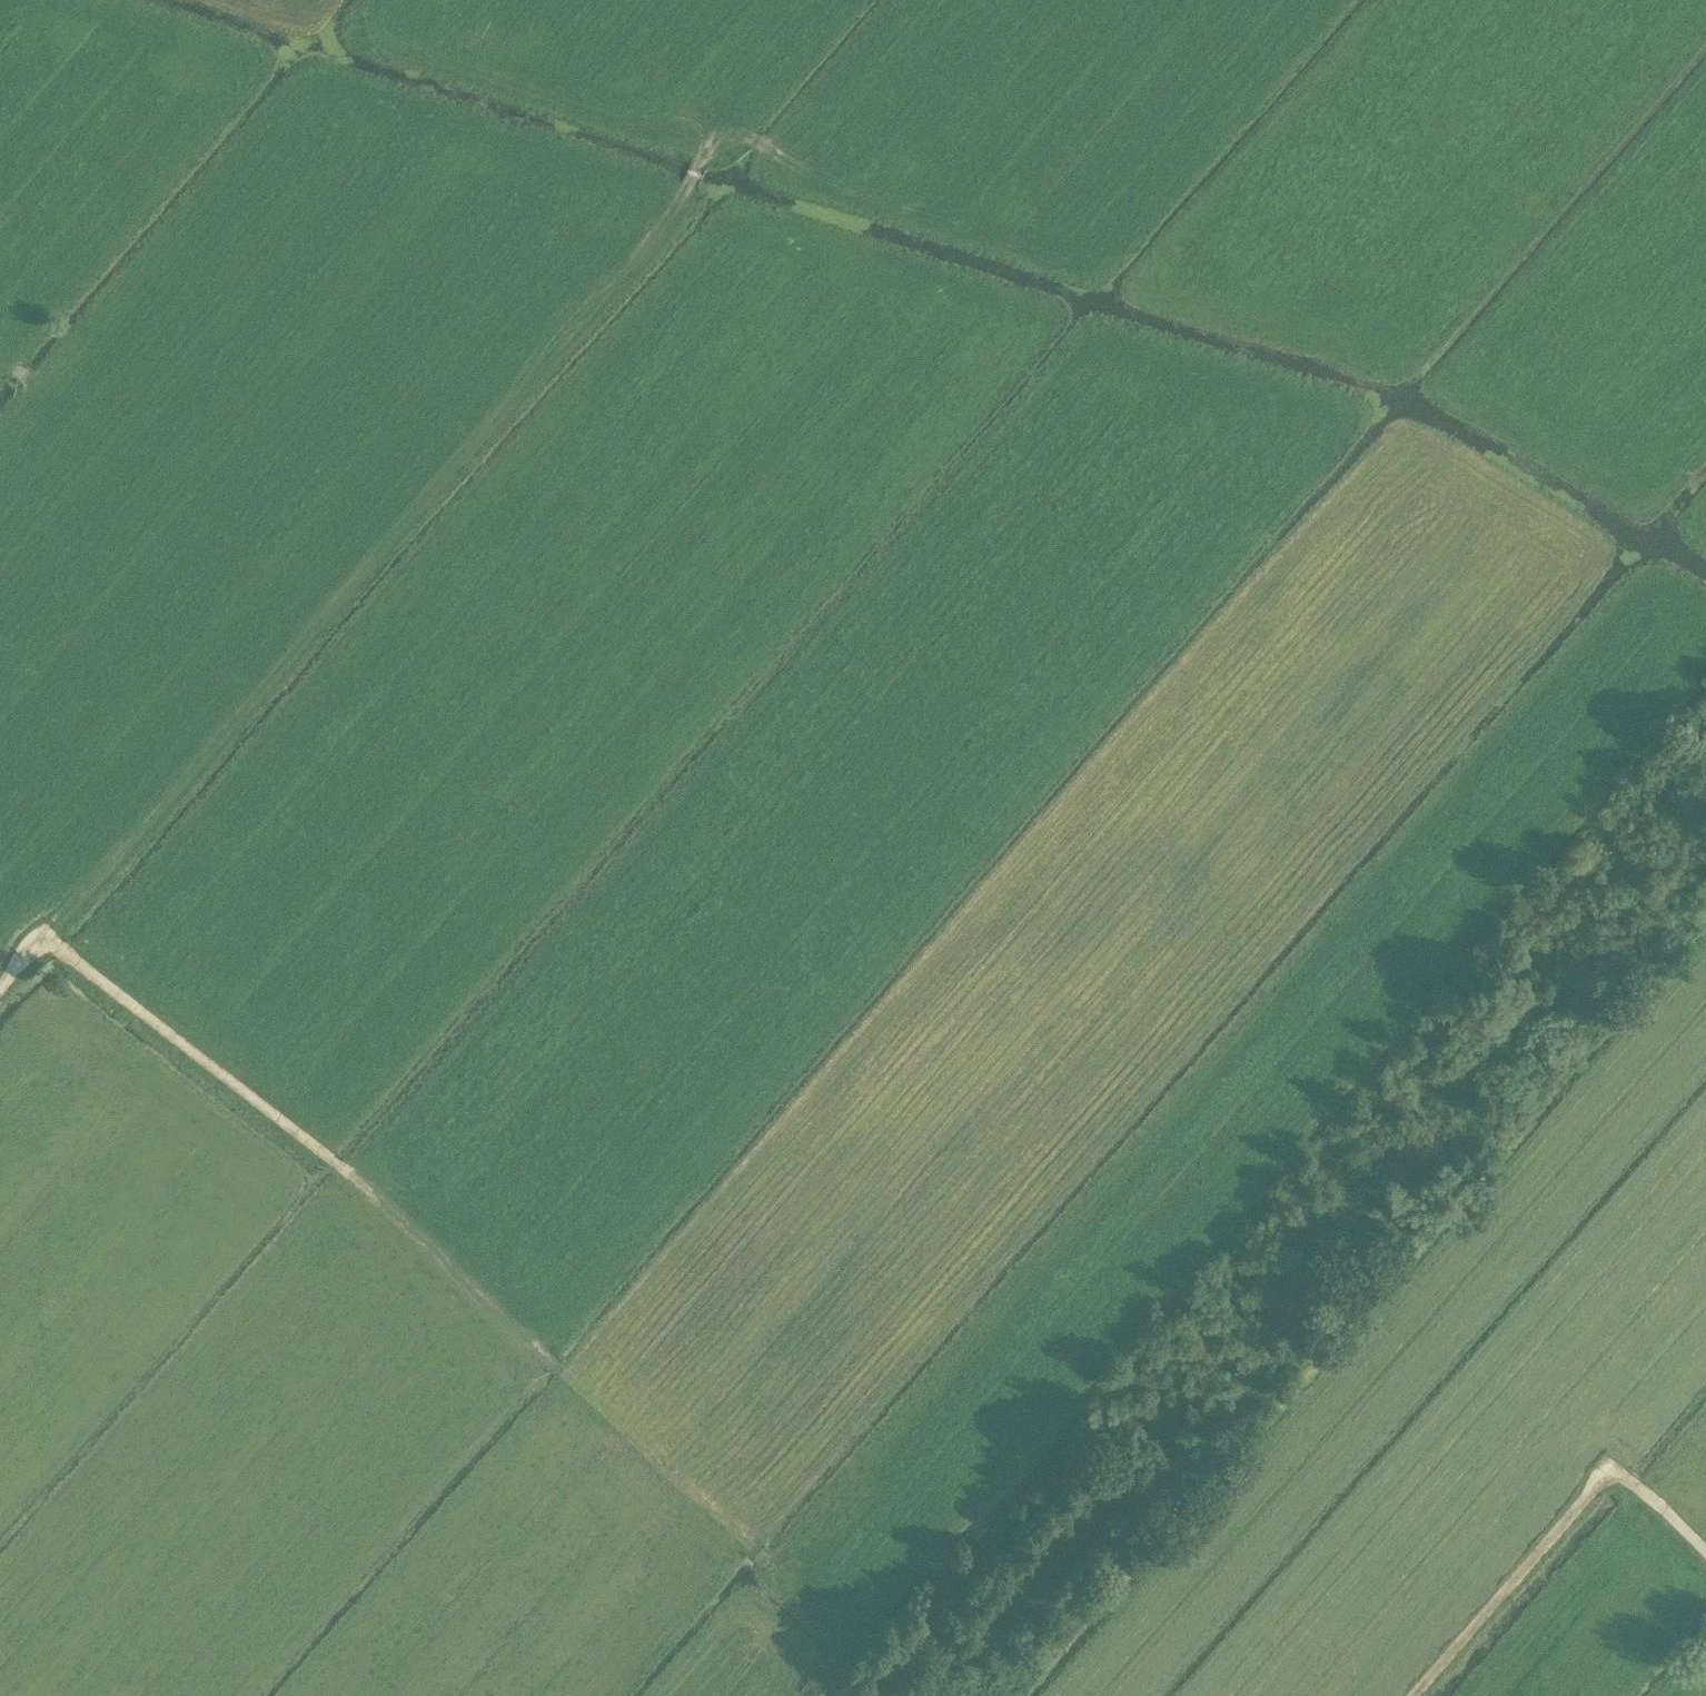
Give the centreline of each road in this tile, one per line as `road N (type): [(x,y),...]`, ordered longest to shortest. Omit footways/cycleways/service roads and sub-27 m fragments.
road 1 (track): [(0,986),(52,925),(348,1155),(584,1373)]
road 2 (track): [(1705,1536),(1617,1462),(1412,1695)]

